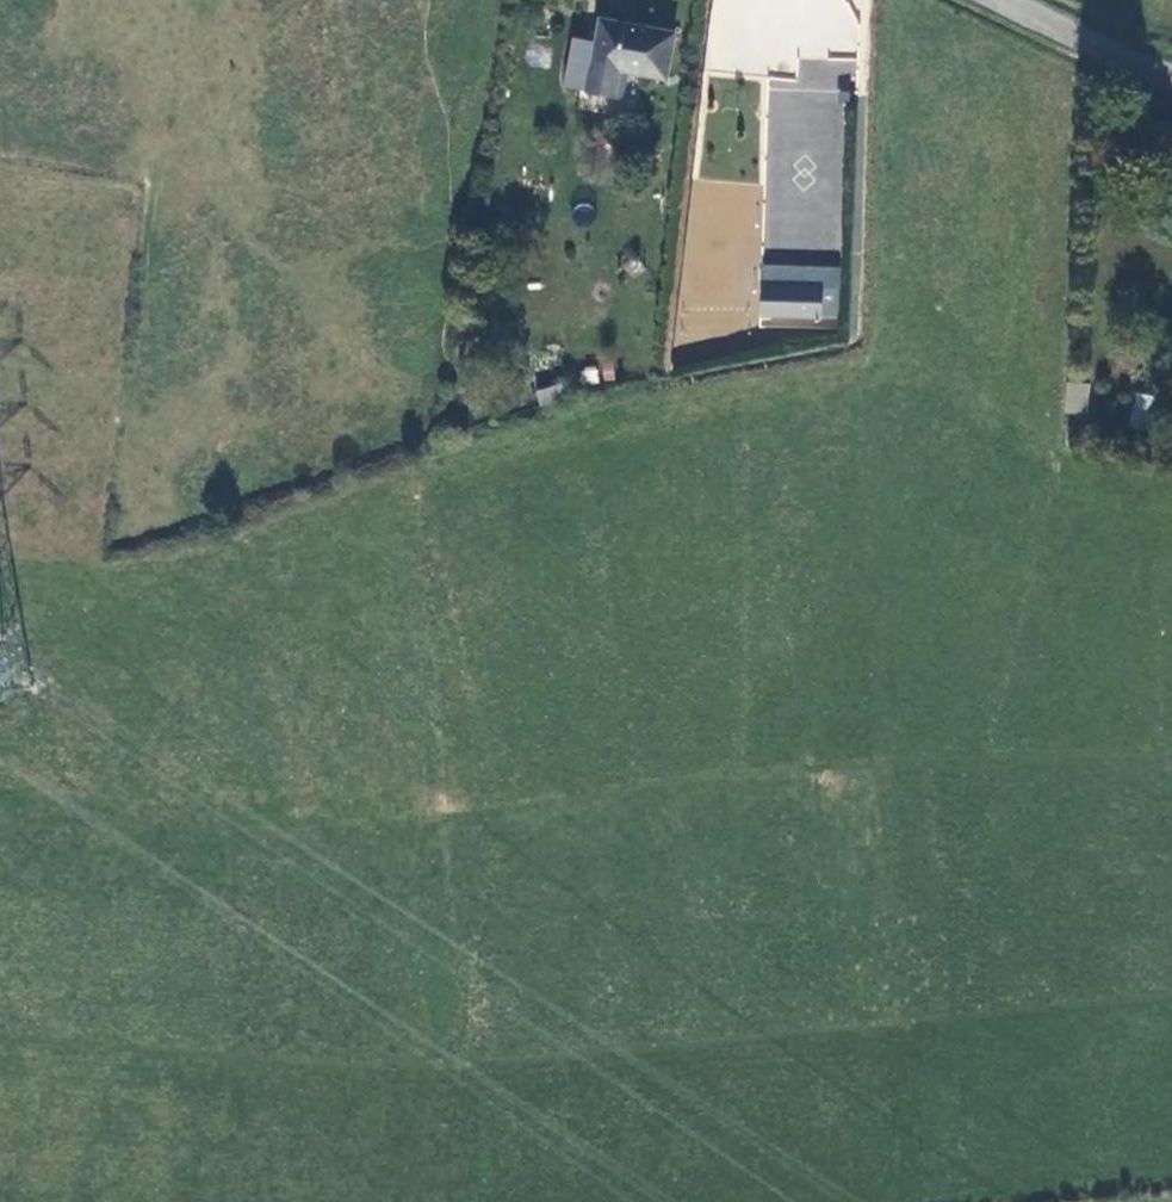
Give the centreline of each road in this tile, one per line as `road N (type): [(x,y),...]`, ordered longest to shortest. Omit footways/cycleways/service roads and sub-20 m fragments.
road 1 (tertiary): [(998,0),(1105,53),(1171,76)]

